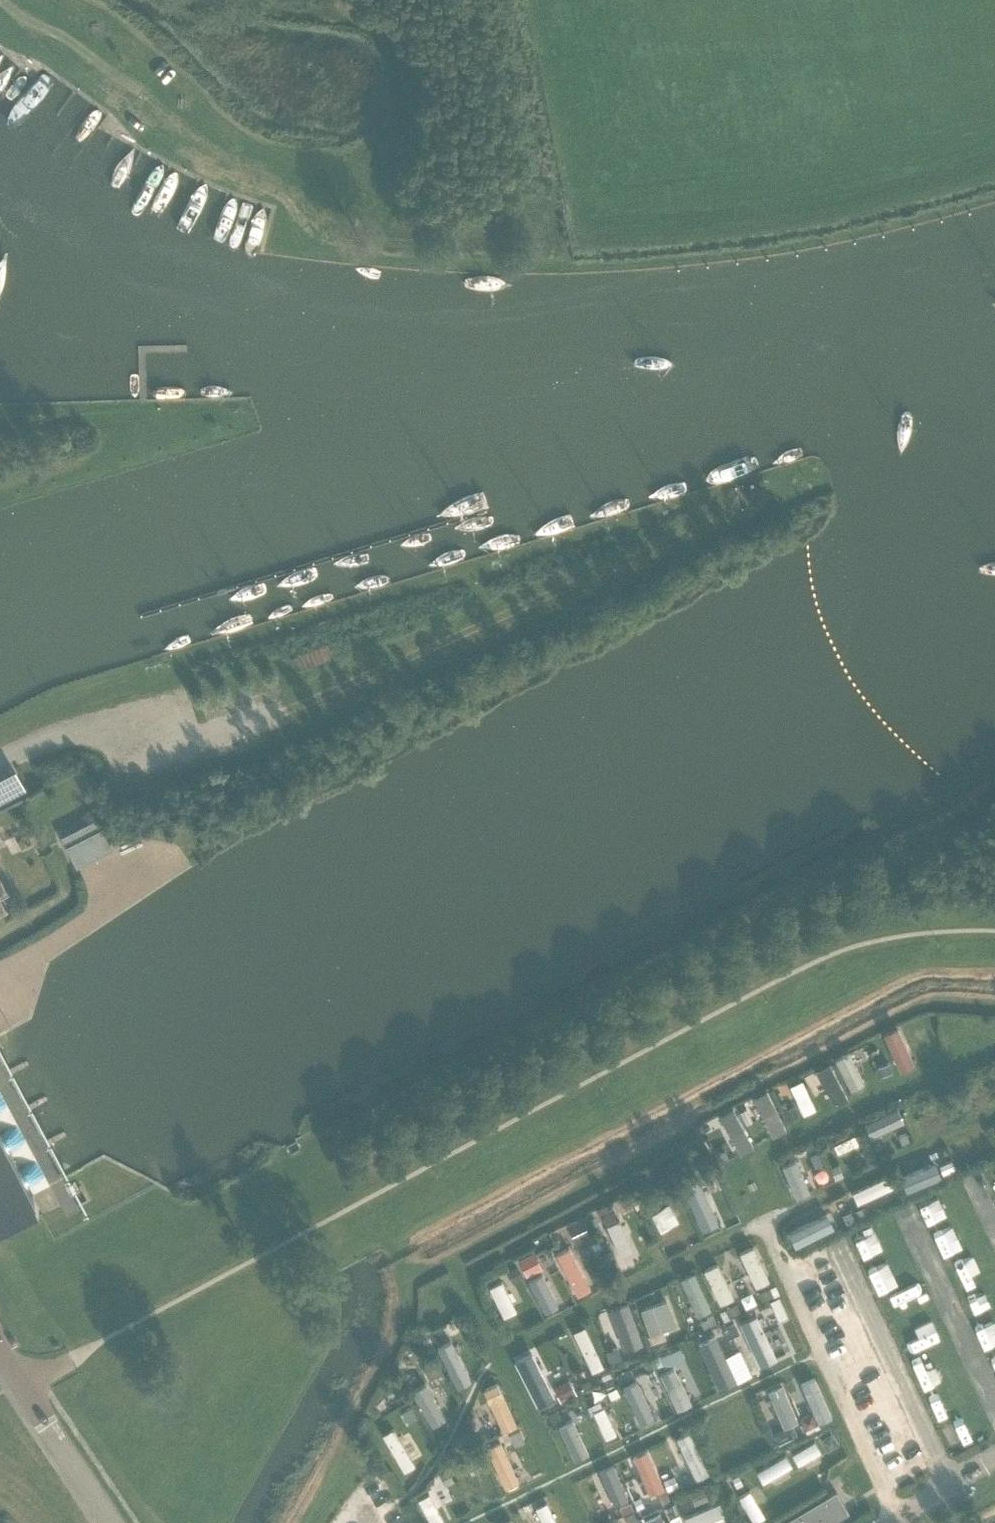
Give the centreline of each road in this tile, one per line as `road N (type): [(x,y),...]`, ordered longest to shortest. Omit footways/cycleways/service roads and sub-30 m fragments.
road 1 (track): [(994,1115),(498,1354),(581,1522)]
road 2 (track): [(286,713),(735,519)]
road 3 (track): [(544,253),(416,245),(173,120),(139,93)]
road 4 (tertiary): [(111,1522),(0,1348)]
road 5 (track): [(3,0),(25,23),(61,36),(139,93)]

